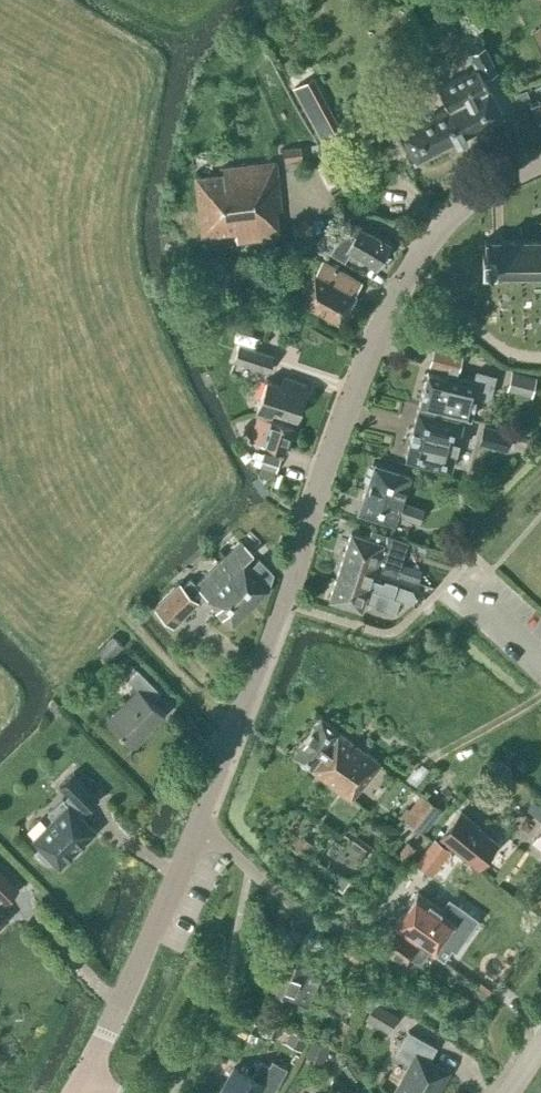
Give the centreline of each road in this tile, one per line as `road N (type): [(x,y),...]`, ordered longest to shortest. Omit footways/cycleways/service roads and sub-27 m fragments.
road 1 (tertiary): [(540,165),(450,222),(405,274),(368,349),(206,818),(84,1079)]
road 2 (track): [(240,729),(180,687),(113,607)]

